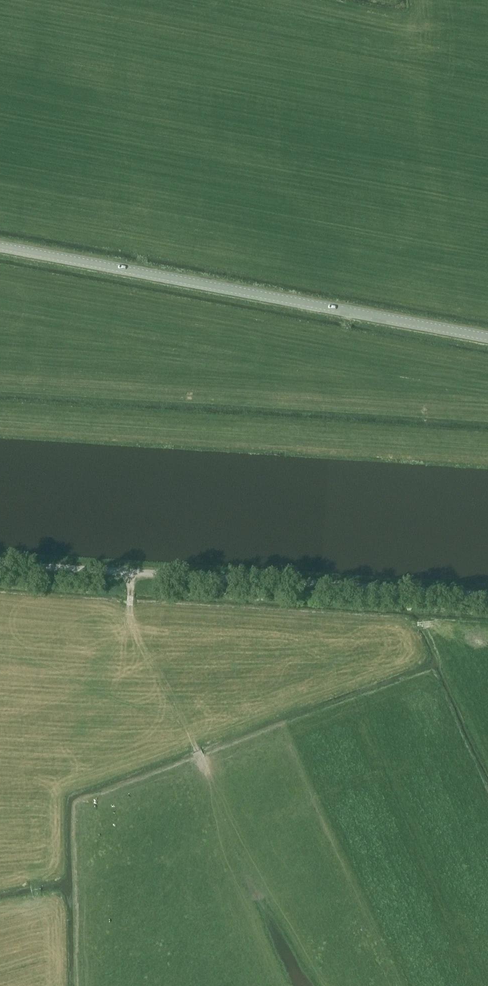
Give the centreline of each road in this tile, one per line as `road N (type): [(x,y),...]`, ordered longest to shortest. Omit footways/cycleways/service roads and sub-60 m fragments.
road 1 (tertiary): [(487,337),(0,245)]
road 2 (unclassified): [(487,593),(0,561)]

